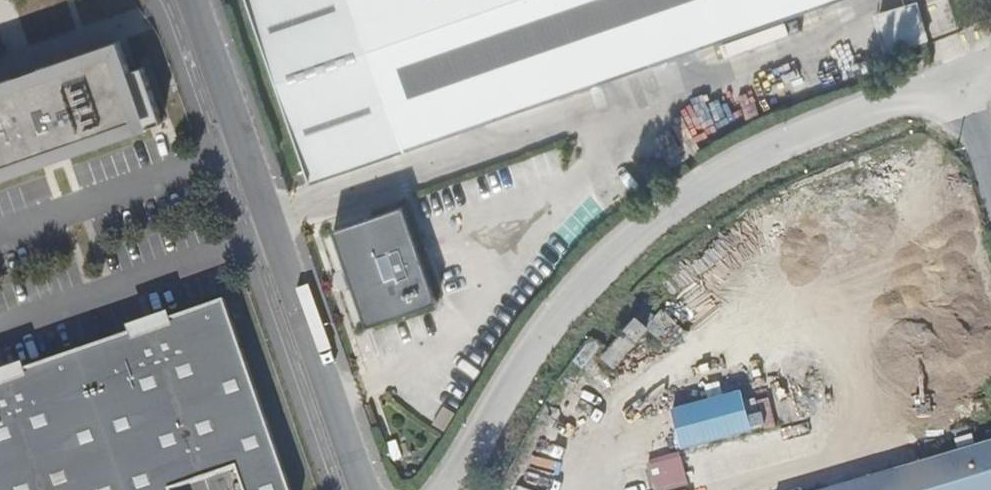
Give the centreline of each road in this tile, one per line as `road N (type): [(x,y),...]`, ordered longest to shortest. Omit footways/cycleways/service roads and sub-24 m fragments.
road 1 (residential): [(453,489),(521,361),(561,306),(685,196),(757,156),(967,79)]
road 2 (residential): [(191,0),(361,489)]

